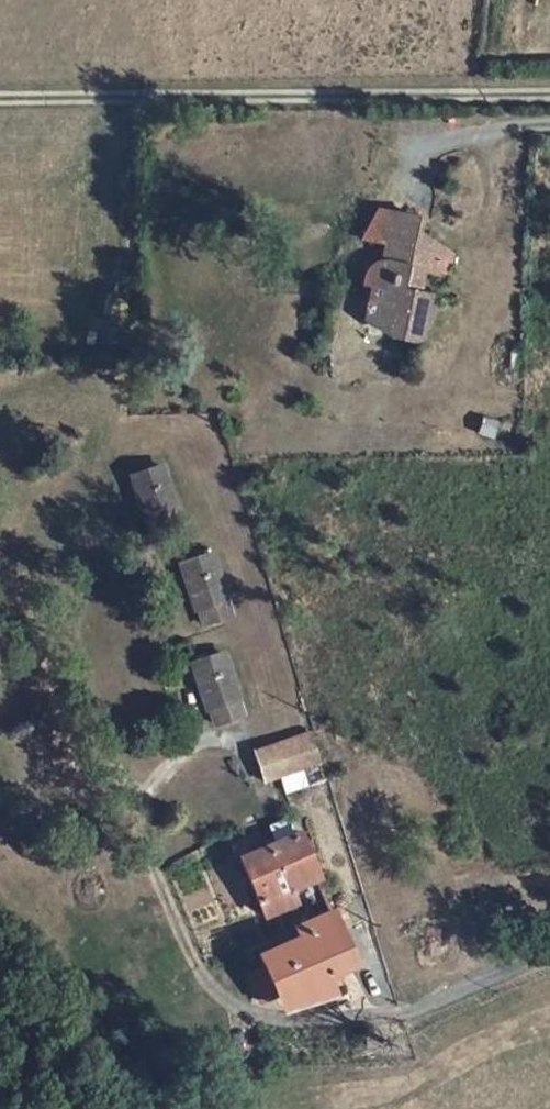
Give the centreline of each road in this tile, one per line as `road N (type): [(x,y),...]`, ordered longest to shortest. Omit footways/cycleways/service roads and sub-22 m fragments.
road 1 (track): [(0,98),(549,95)]

